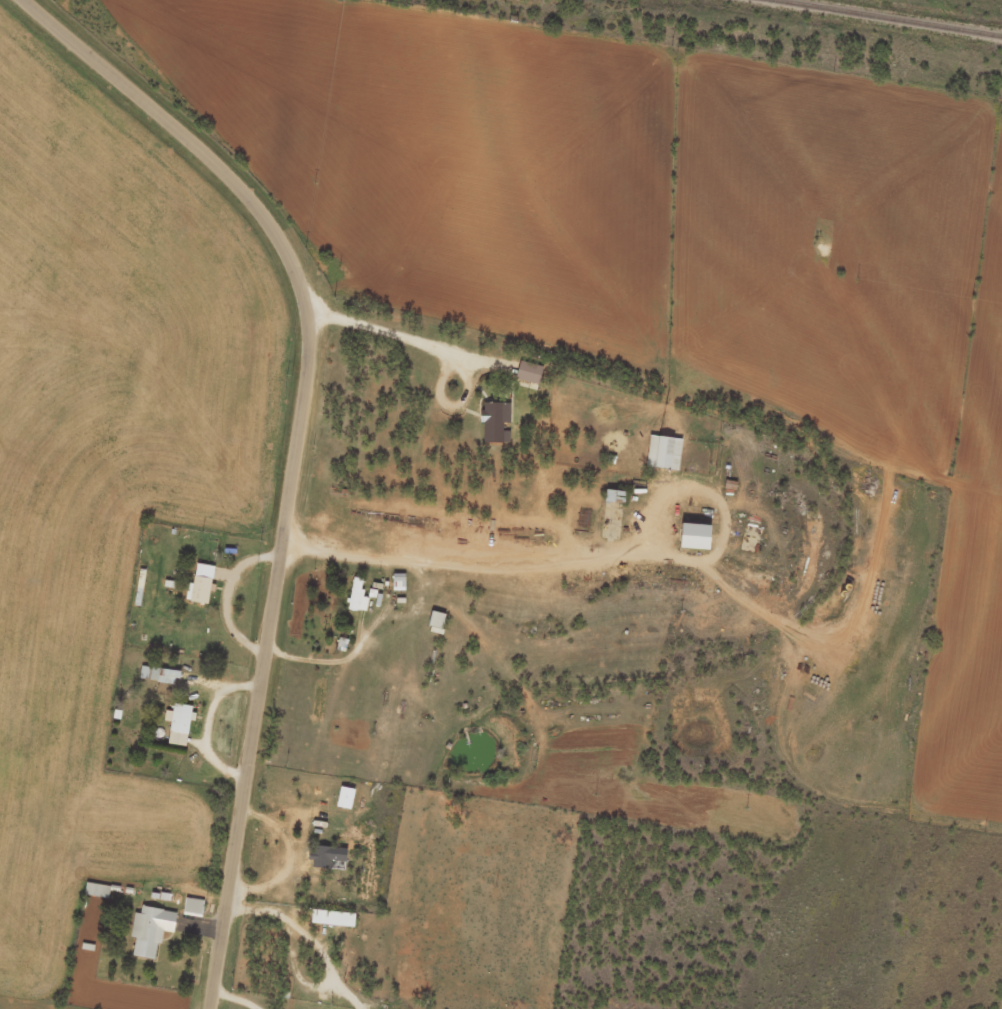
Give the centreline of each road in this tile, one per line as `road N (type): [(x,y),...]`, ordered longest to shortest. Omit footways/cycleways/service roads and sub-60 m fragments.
road 1 (residential): [(202,1008),(299,384),(295,307),(278,259),(218,181),(18,0)]

